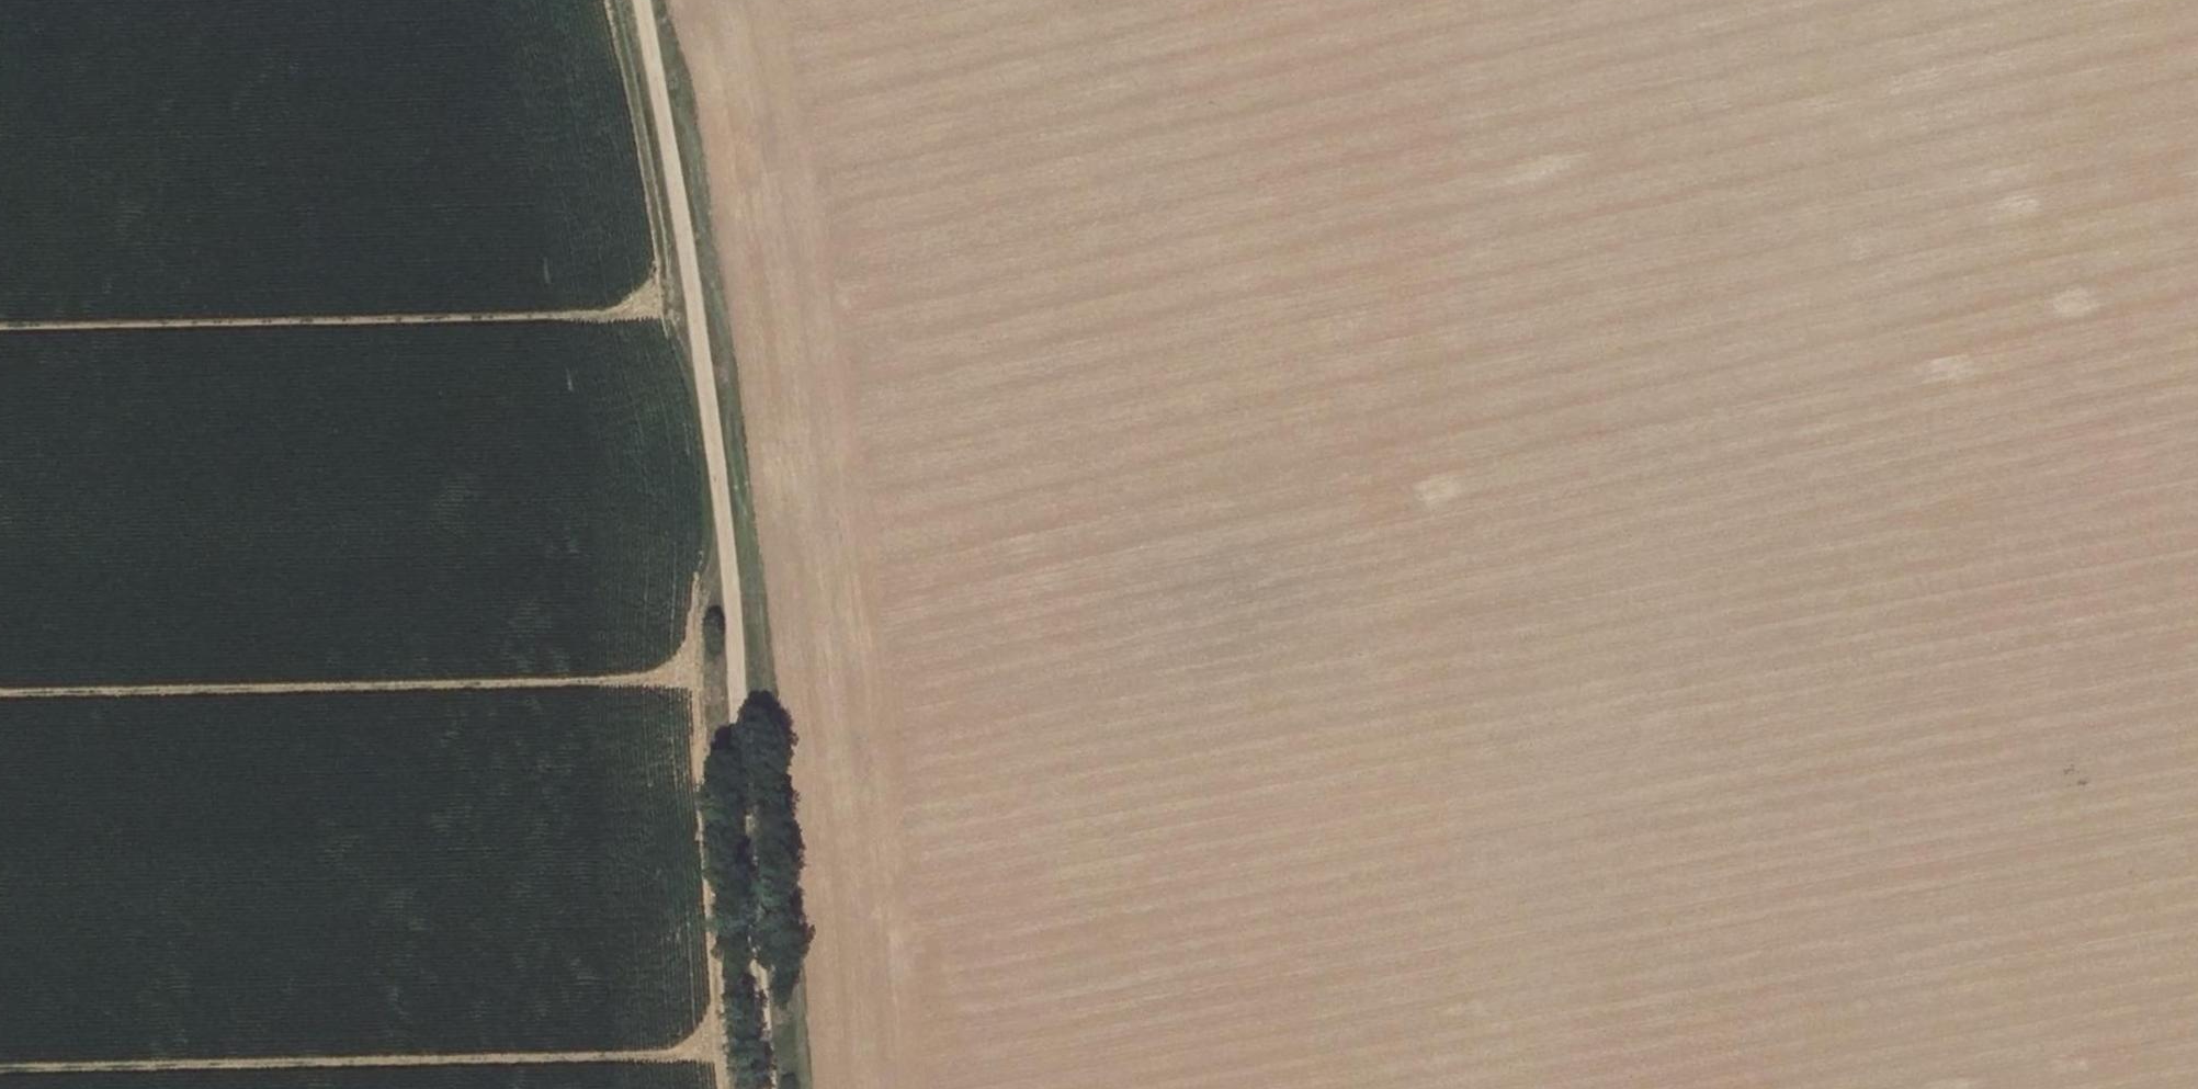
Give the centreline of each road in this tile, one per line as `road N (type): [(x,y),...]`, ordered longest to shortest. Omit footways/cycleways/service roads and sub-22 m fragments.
road 1 (track): [(773,1088),(750,728),(708,401),(640,0)]

